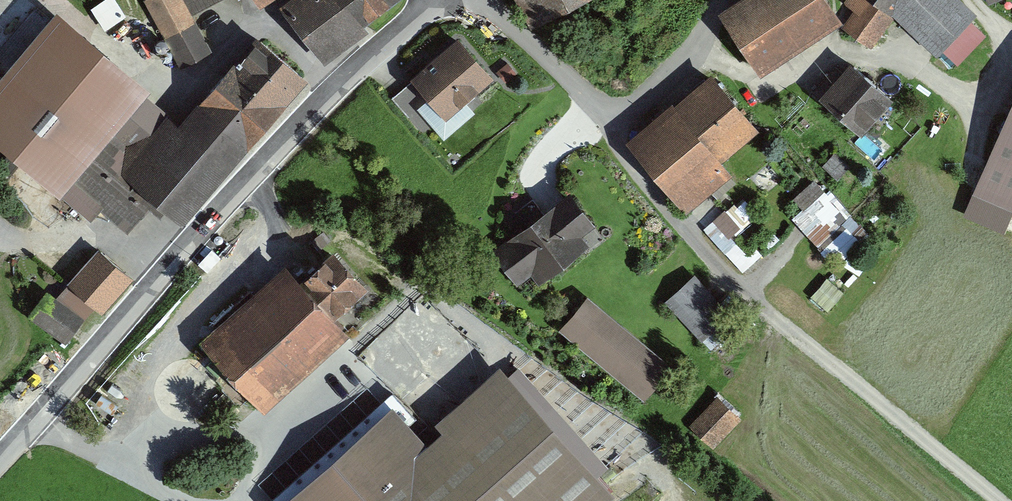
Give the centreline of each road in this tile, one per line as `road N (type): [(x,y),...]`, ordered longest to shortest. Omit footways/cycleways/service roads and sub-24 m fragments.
road 1 (unclassified): [(0,455),(327,93),(431,0)]
road 2 (track): [(992,500),(730,276),(663,205),(606,113)]
road 3 (unclassified): [(724,0),(711,28),(645,100),(606,113),(476,0)]
road 4 (track): [(191,500),(36,420)]

